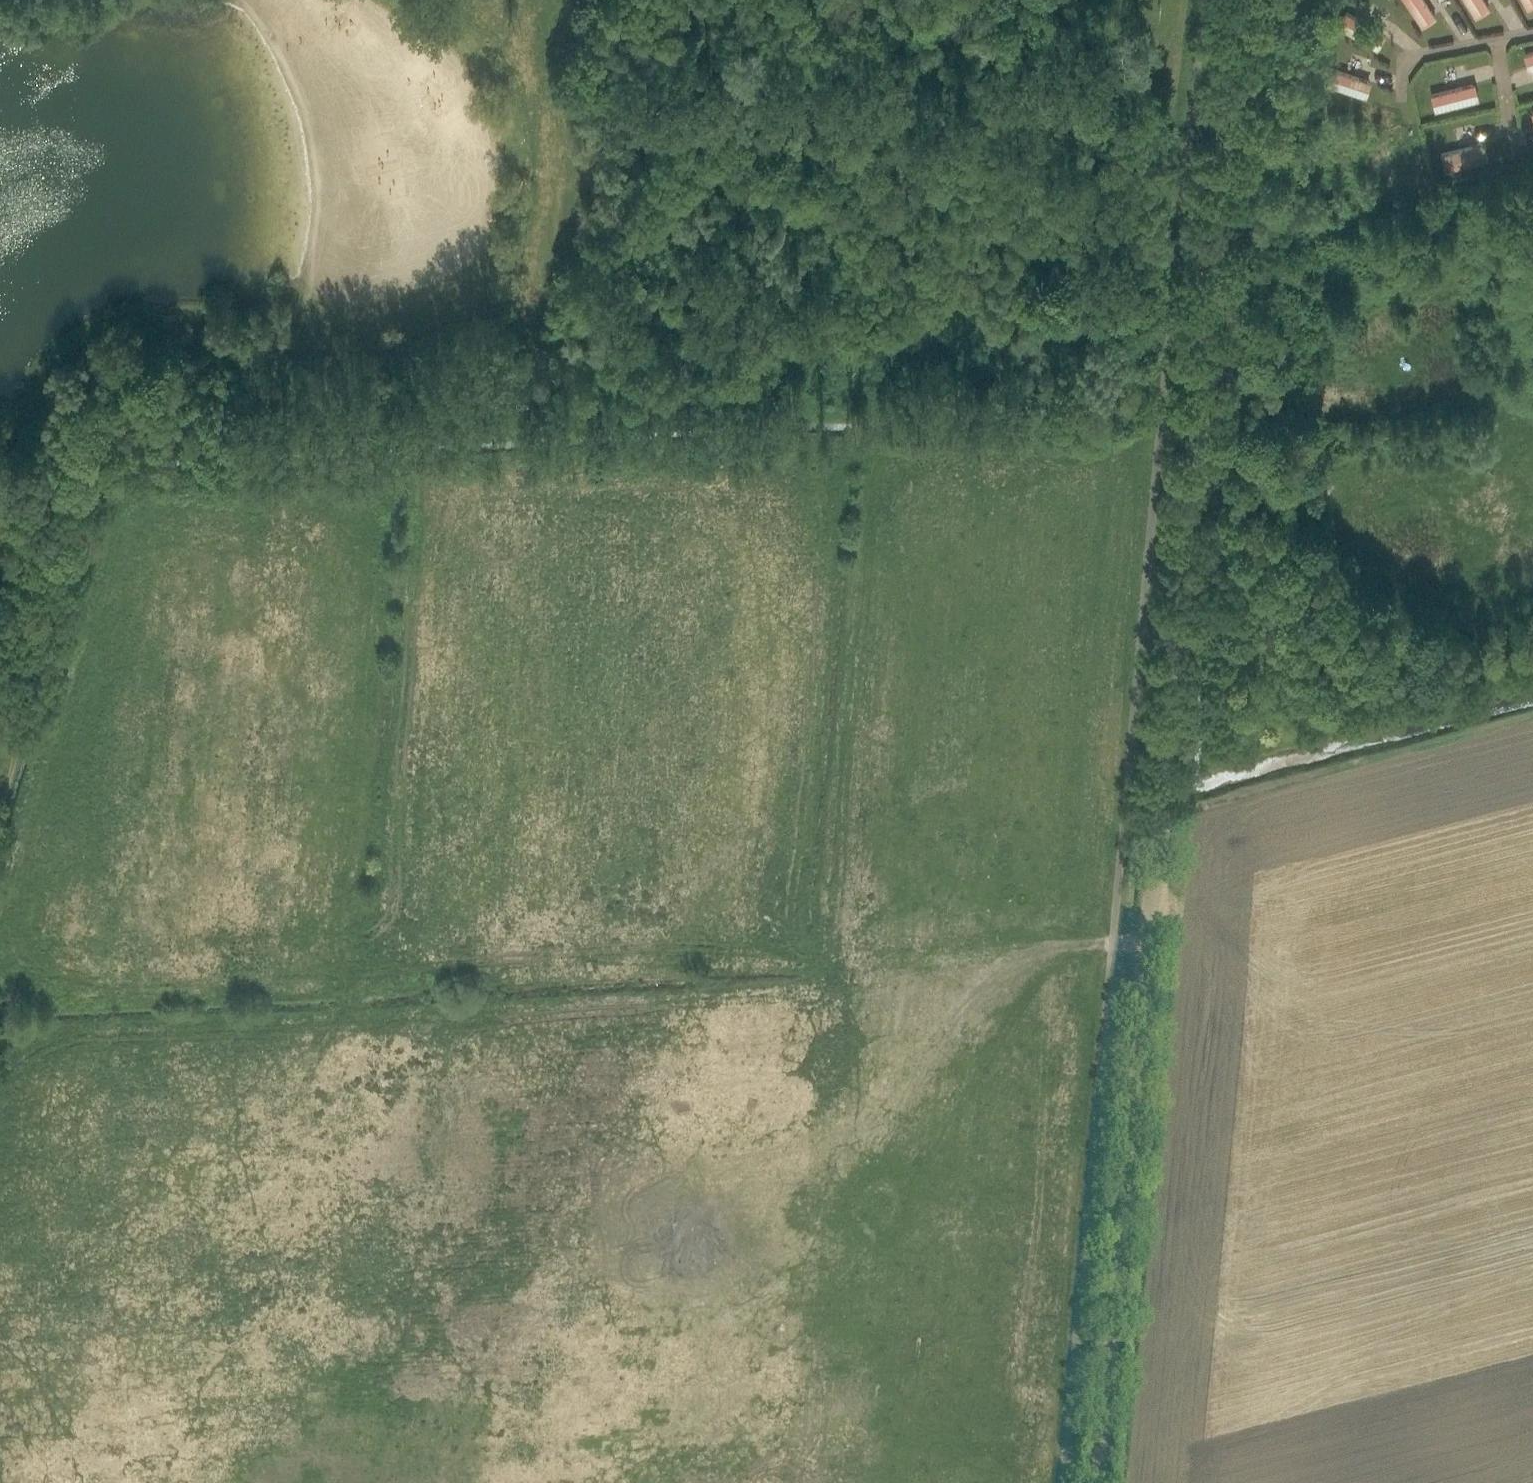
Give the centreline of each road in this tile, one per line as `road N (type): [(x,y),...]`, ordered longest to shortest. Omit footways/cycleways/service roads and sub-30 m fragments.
road 1 (unclassified): [(1098,1482),(1241,0)]
road 2 (track): [(559,0),(536,98),(545,241),(523,281),(458,312),(390,328),(290,347),(139,360),(93,376),(59,396),(0,481)]

